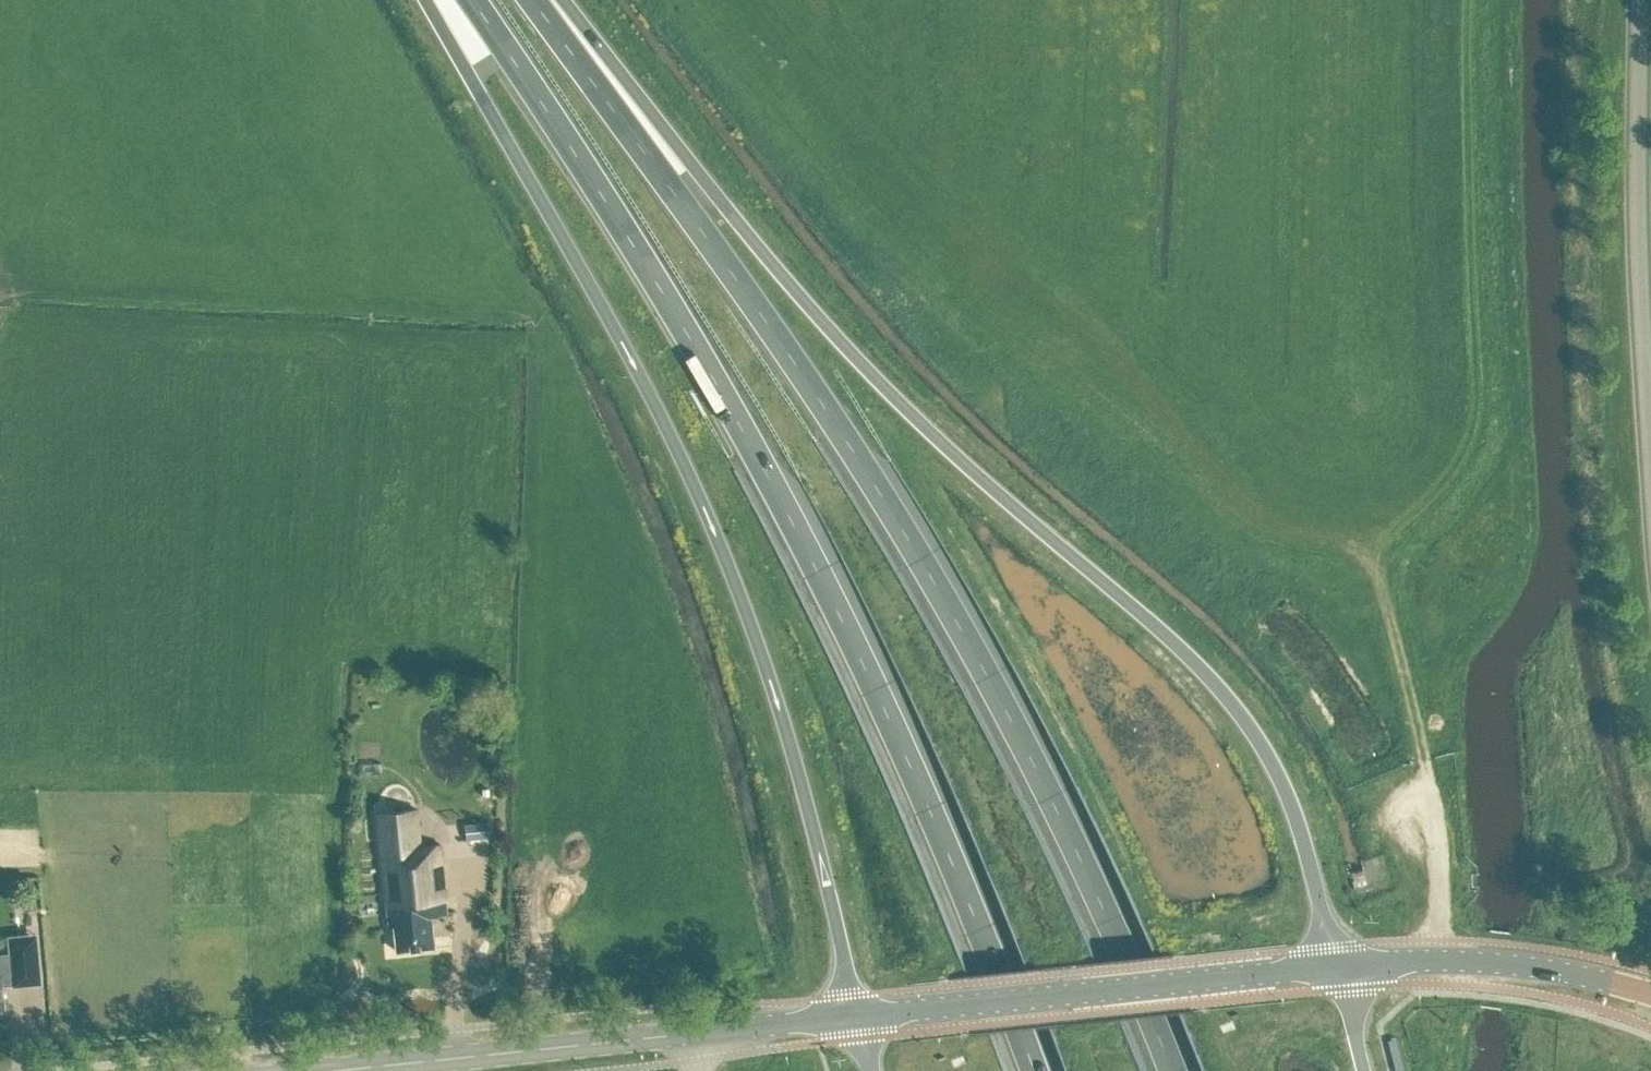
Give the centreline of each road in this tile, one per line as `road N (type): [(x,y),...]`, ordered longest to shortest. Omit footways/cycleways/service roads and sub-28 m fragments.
road 1 (trunk): [(1334,965),(1284,787),(1237,711),(1186,654),(945,446),(830,331),(564,0)]
road 2 (trunk): [(1176,1070),(1035,763),(904,533),(770,327),(532,0)]
road 3 (trunk): [(471,0),(639,250),(813,558),(886,712),(1032,1070)]
road 4 (trunk): [(427,0),(645,382),(704,505),(796,758),(858,1014)]
road 5 (primary): [(312,1070),(858,1014)]
road 6 (primary): [(858,1014),(1334,965)]
road 7 (tertiary): [(1650,434),(1637,0)]
road 8 (tertiary): [(1334,965),(1483,960),(1650,993)]

